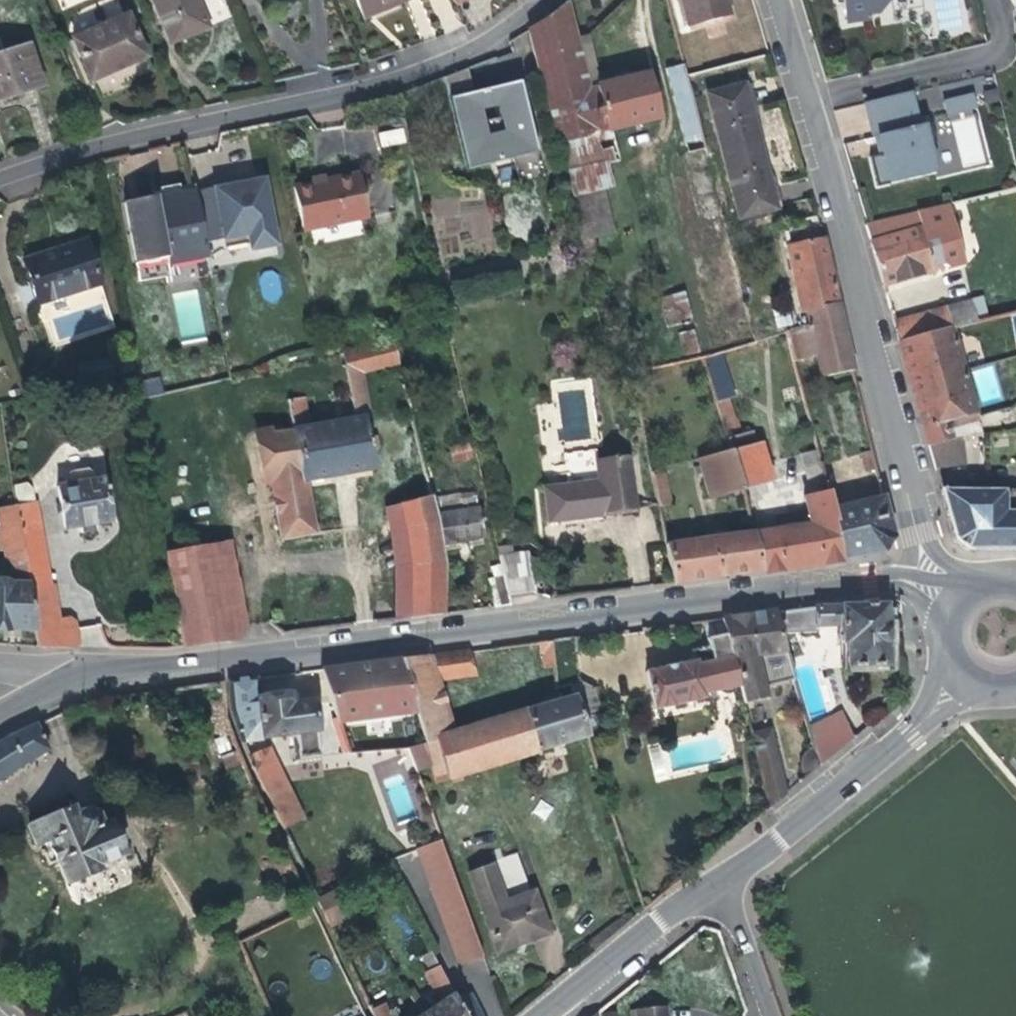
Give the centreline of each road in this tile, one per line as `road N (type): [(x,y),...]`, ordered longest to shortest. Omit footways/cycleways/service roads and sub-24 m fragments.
road 1 (tertiary): [(931,580),(420,641),(76,672)]
road 2 (tertiary): [(771,0),(931,580)]
road 3 (residential): [(0,186),(142,139),(439,66),(495,41),(548,0)]
road 4 (tertiary): [(976,686),(726,882)]
road 5 (tertiary): [(726,882),(551,1015)]
road 6 (residential): [(726,882),(776,1015)]

